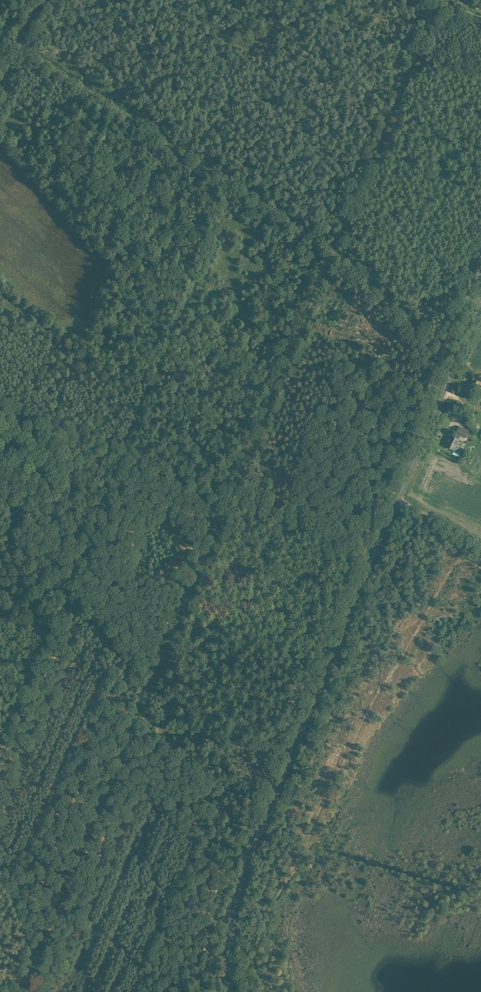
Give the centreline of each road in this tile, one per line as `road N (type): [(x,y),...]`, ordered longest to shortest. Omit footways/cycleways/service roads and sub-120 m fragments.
road 1 (track): [(438,0),(229,495)]
road 2 (secondary): [(230,991),(234,910),(250,853),(376,549)]
road 3 (track): [(229,495),(59,898)]
road 4 (track): [(0,740),(124,456)]
road 5 (track): [(40,0),(16,48),(226,182)]
road 6 (track): [(226,182),(332,252),(453,367)]
road 7 (track): [(226,182),(124,456)]
road 8 (secondary): [(398,498),(480,301)]
road 9 (track): [(365,545),(229,495)]
road 10 (track): [(124,456),(0,412)]

